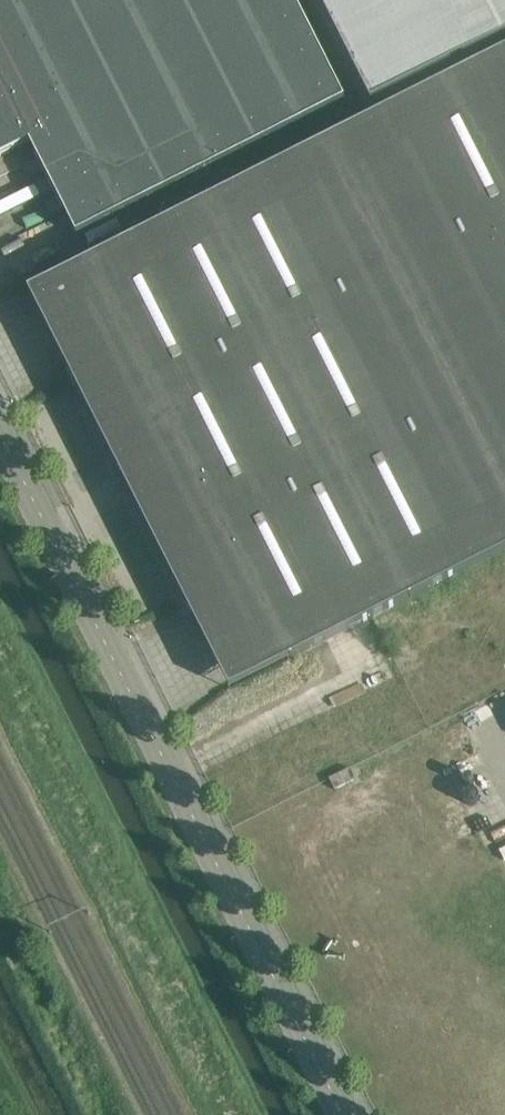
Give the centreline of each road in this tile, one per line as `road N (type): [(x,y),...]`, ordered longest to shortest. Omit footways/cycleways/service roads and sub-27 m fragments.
road 1 (tertiary): [(344,1114),(0,434)]

